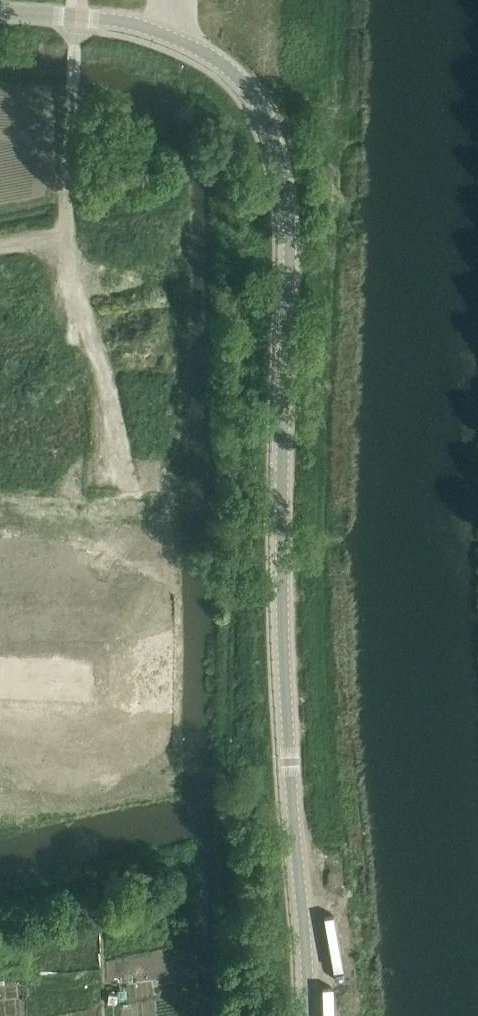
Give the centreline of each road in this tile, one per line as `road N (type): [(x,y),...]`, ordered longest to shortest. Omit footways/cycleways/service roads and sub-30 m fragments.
road 1 (unclassified): [(303,1015),(277,611),(276,166),(255,103),(179,34)]
road 2 (primary): [(0,668),(477,669)]
road 3 (track): [(58,236),(79,17)]
road 4 (unclassified): [(179,34),(140,22),(0,11)]

